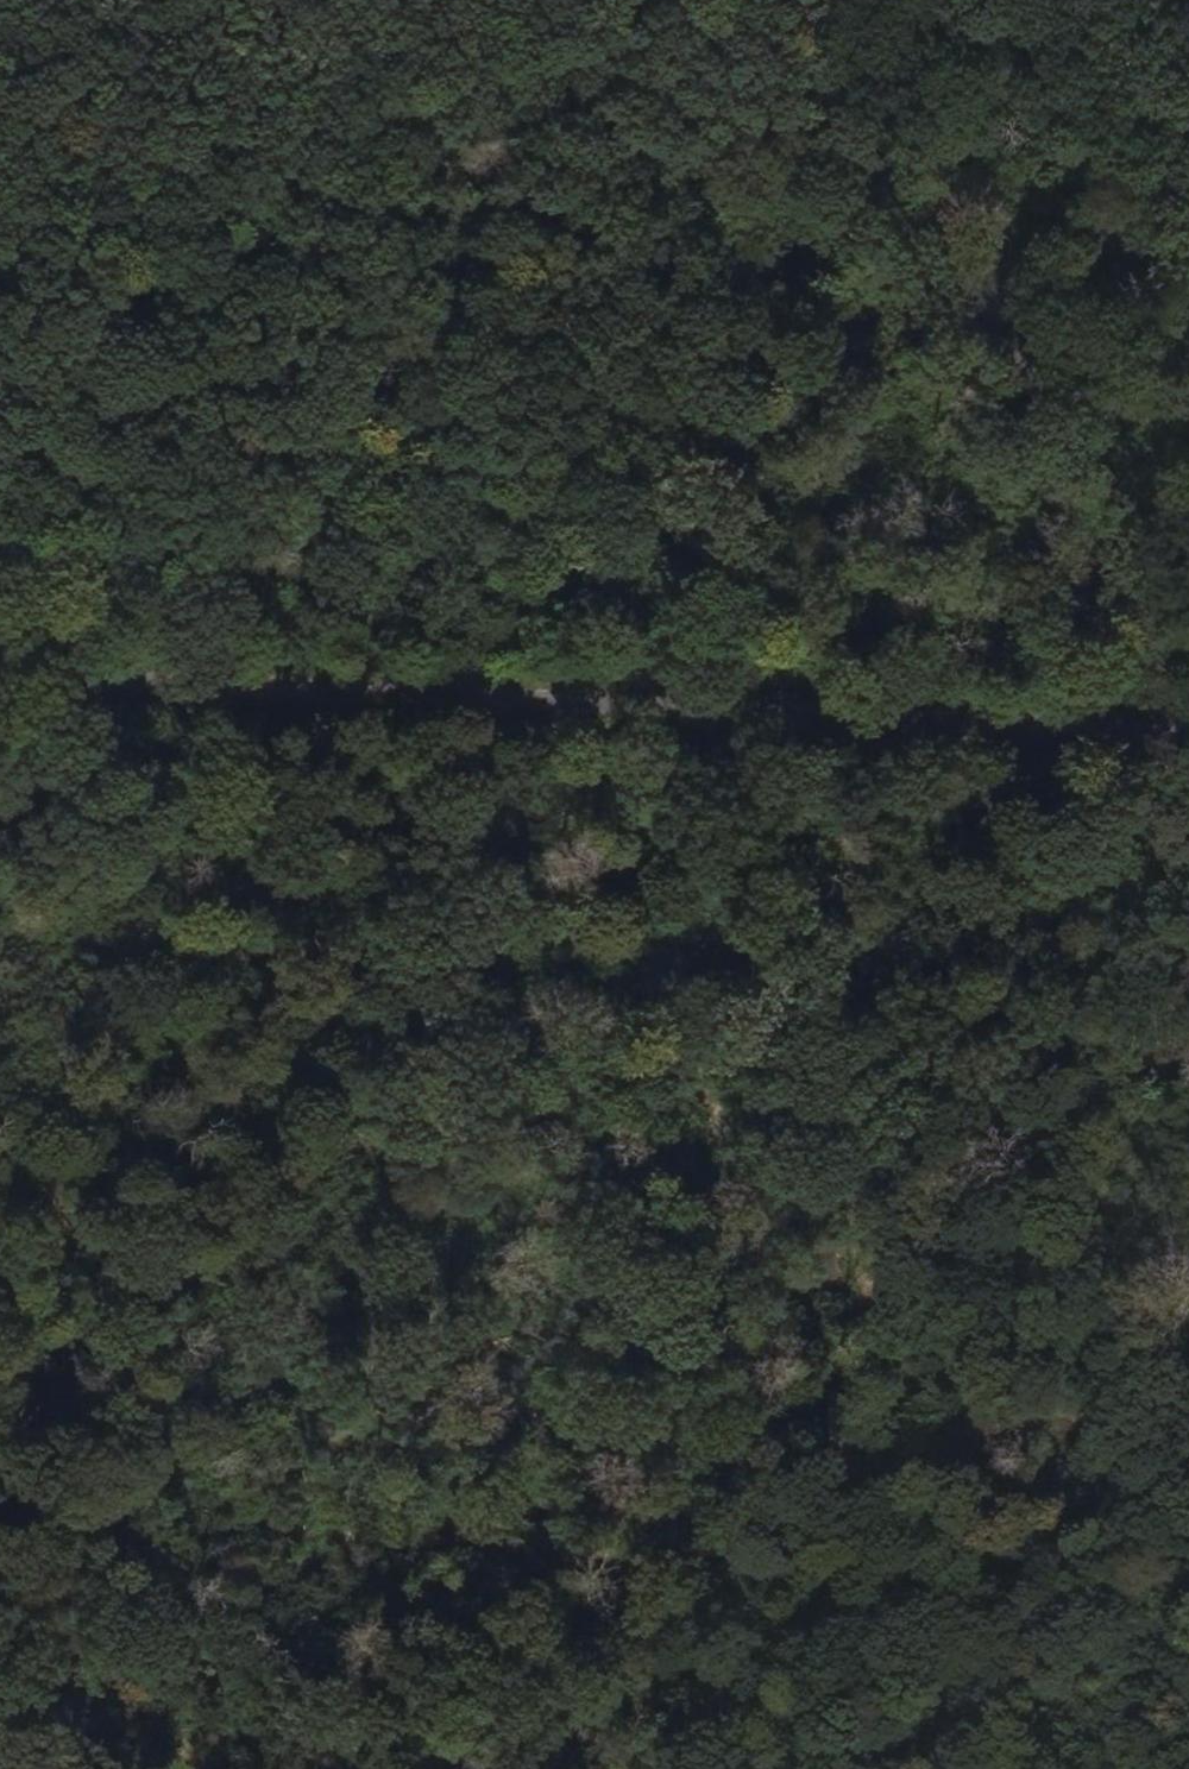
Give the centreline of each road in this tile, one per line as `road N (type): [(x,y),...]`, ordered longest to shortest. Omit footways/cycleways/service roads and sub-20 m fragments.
road 1 (unclassified): [(0,673),(1188,728)]
road 2 (track): [(464,1768),(1188,1494)]

